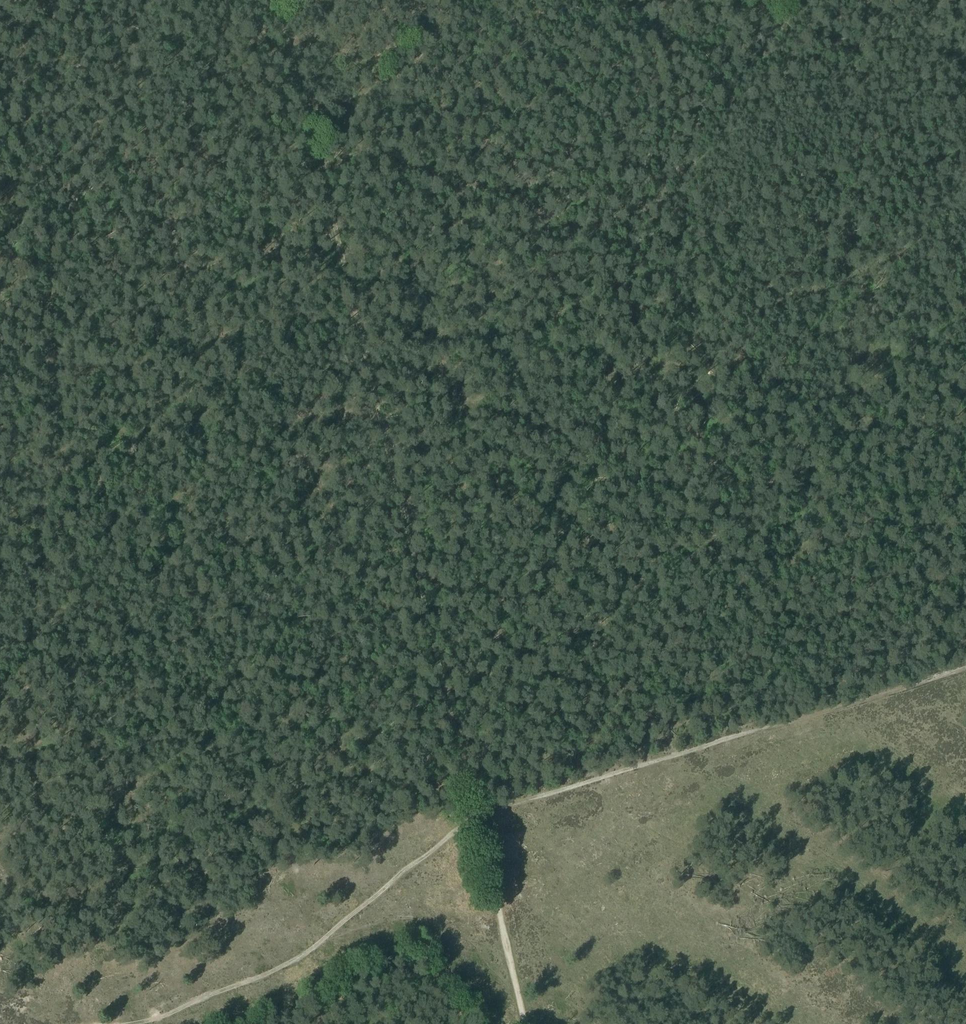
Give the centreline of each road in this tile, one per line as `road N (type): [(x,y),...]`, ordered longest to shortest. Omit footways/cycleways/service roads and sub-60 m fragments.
road 1 (track): [(478,825),(276,0)]
road 2 (track): [(526,1023),(478,825)]

